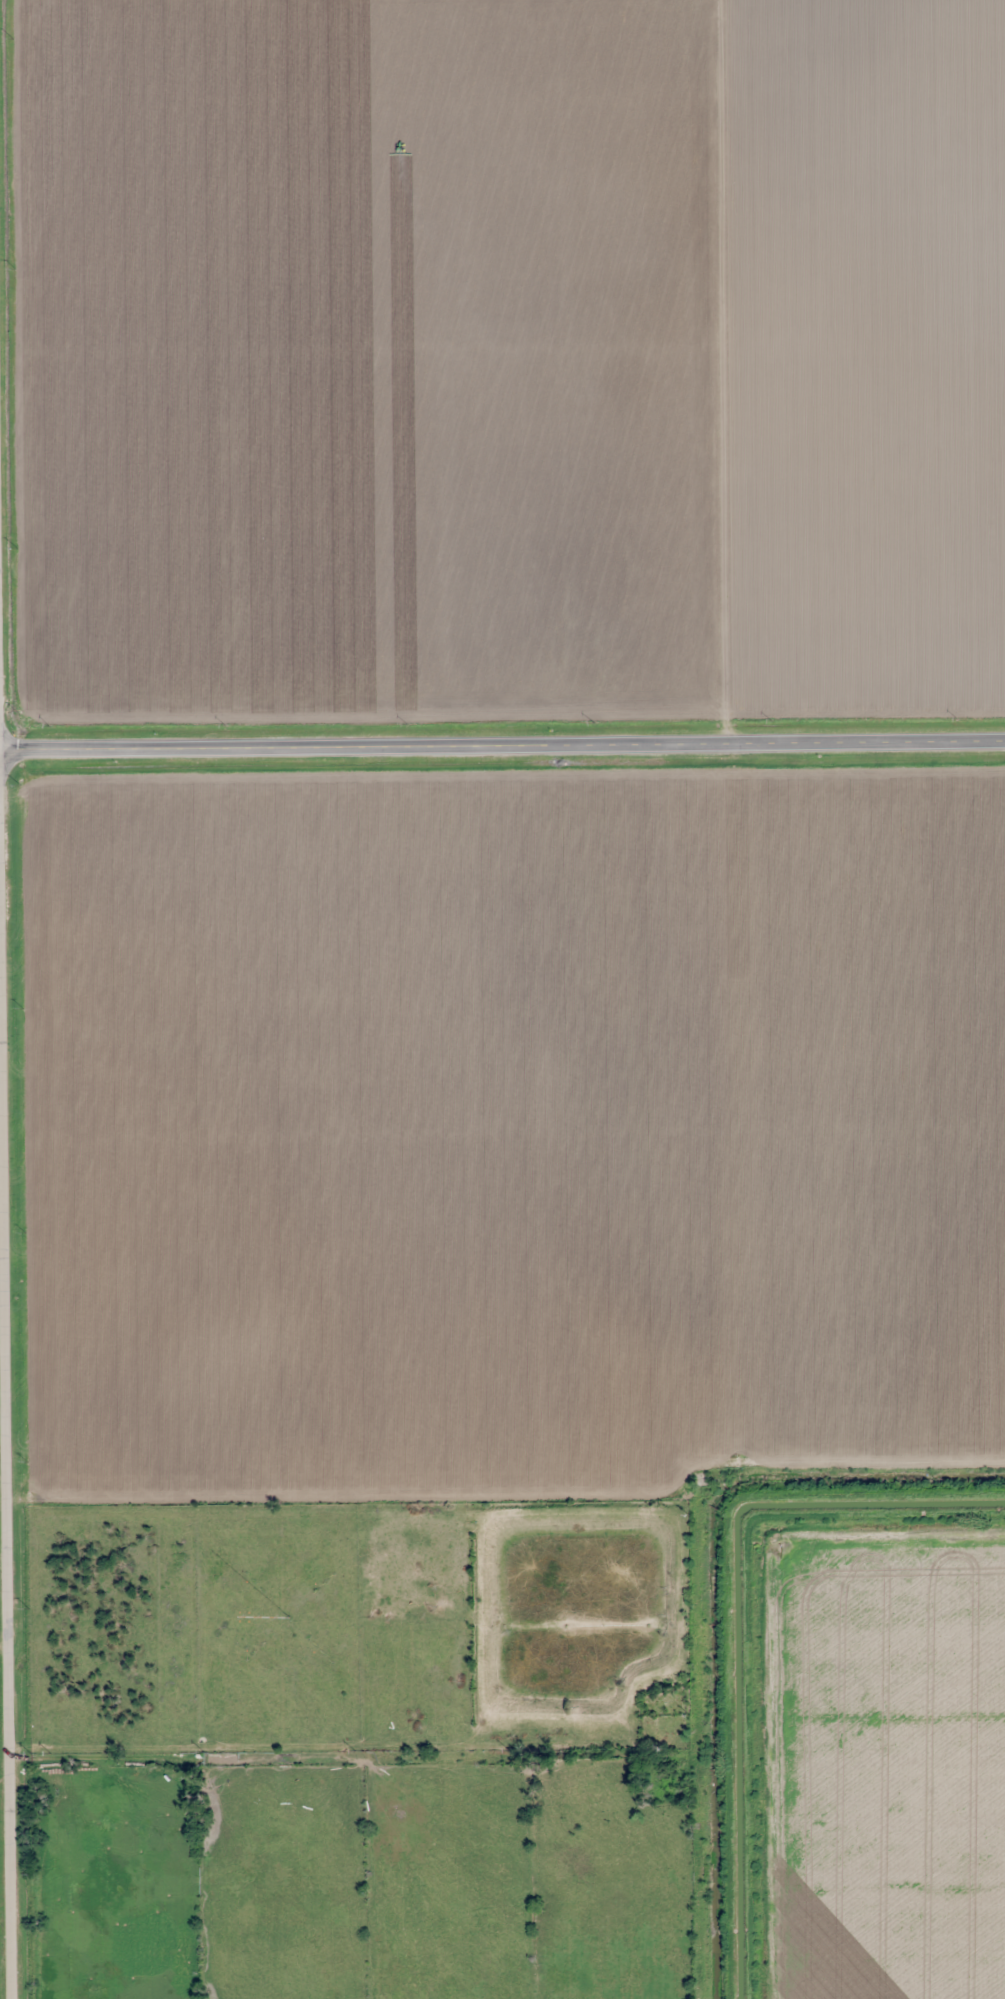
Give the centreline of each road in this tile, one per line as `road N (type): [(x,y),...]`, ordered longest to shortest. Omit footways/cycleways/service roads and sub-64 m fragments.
road 1 (tertiary): [(1004,739),(0,750)]
road 2 (residential): [(5,1998),(0,1228)]

